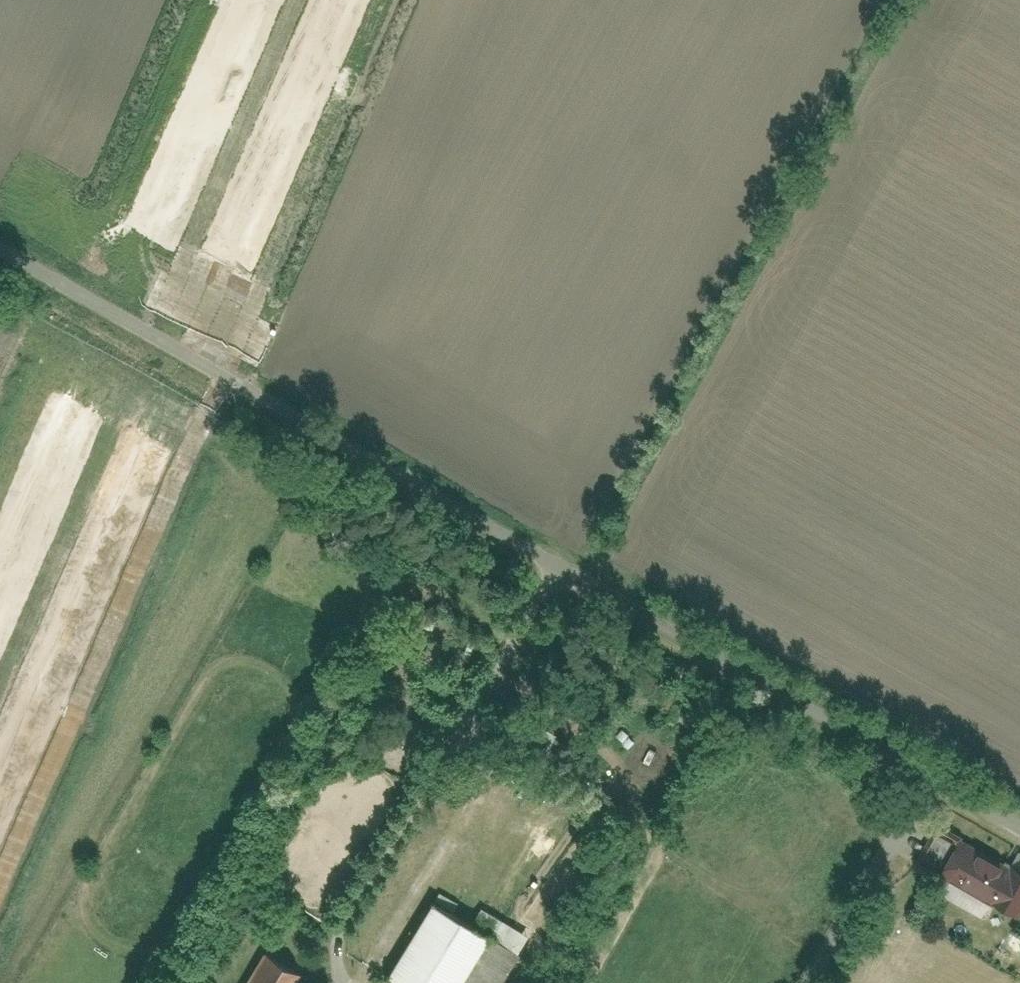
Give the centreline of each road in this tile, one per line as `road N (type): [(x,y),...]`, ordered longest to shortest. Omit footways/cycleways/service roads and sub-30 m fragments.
road 1 (unclassified): [(933,766),(0,236)]
road 2 (unclassified): [(933,766),(806,982)]

